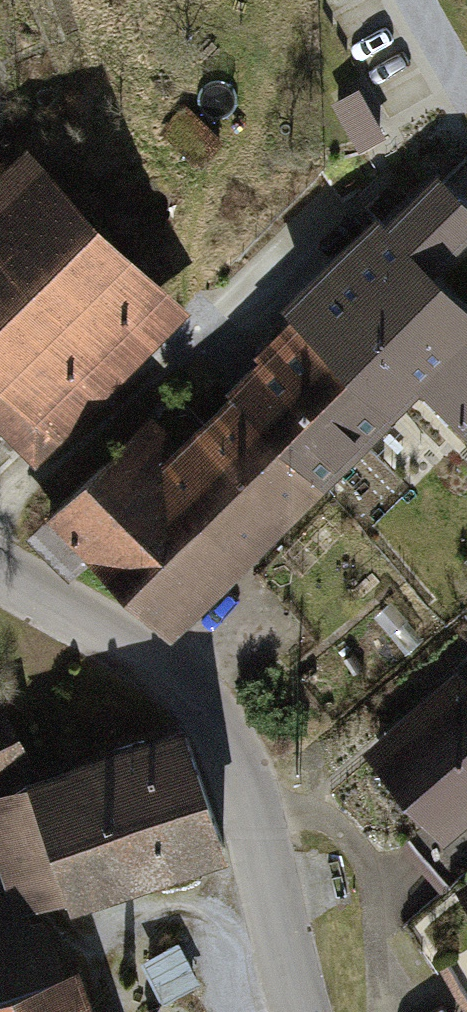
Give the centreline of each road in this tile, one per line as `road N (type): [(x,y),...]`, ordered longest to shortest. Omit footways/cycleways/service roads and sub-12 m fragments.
road 1 (tertiary): [(304,1011),(224,738),(159,664),(0,573)]

